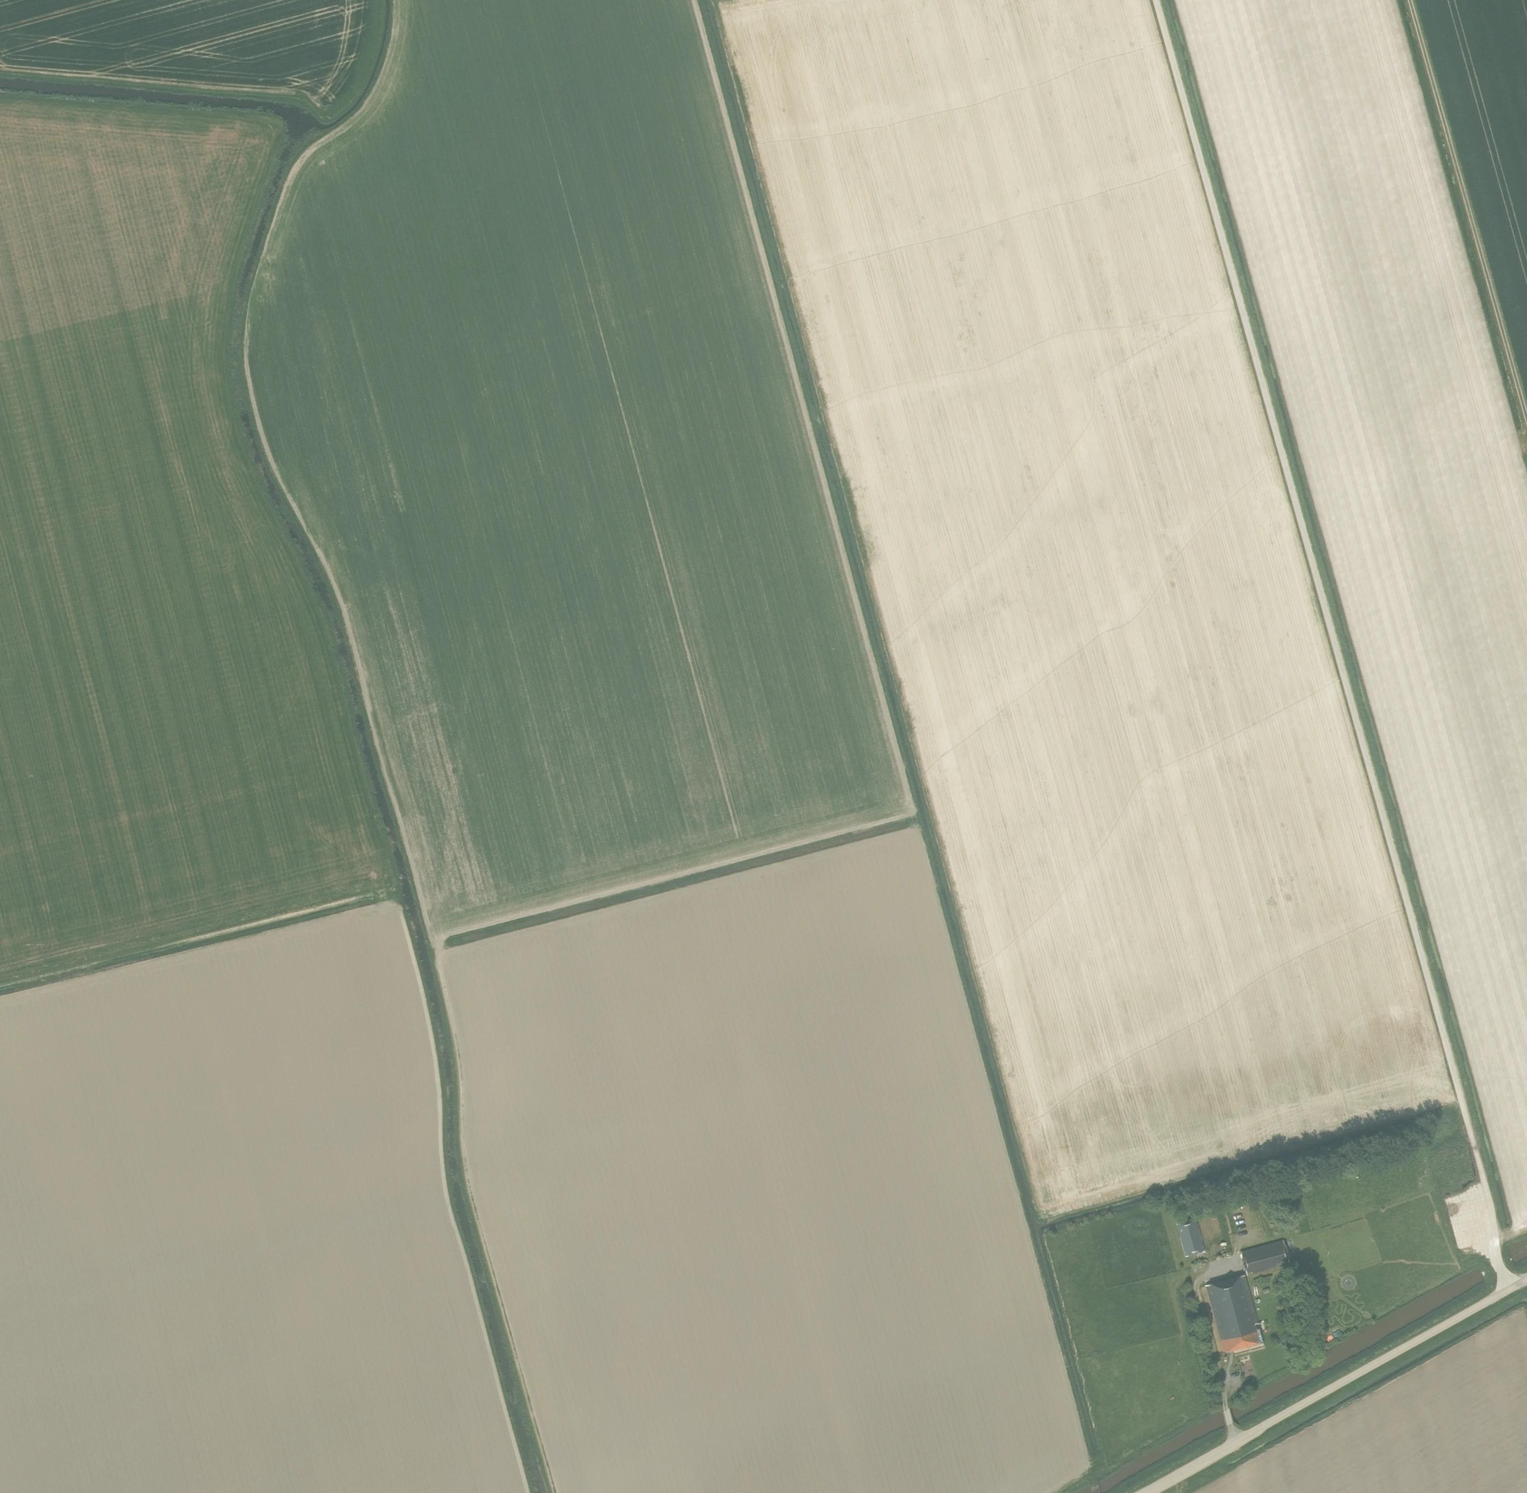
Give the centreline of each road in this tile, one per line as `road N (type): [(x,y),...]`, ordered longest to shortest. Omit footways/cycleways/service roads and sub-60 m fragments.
road 1 (unclassified): [(1145,1492),(1509,1286)]

